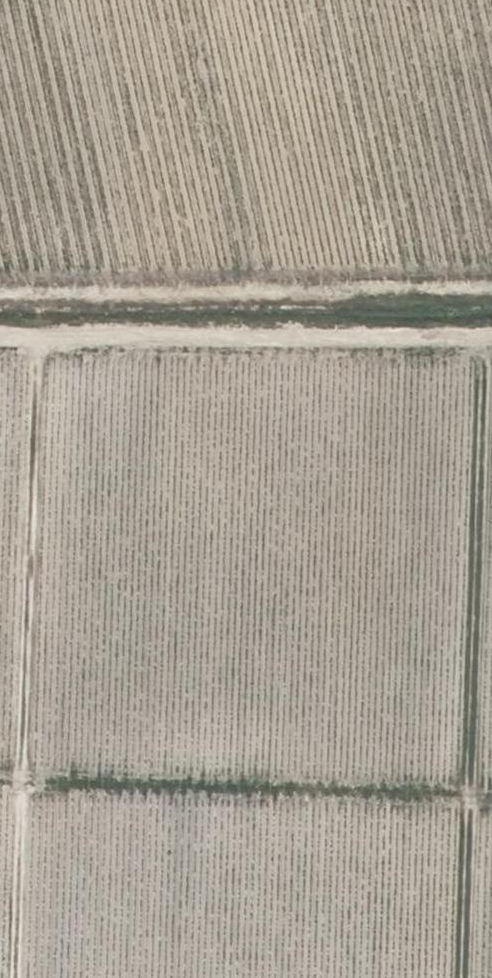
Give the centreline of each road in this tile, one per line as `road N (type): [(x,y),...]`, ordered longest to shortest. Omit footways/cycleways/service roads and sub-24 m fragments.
road 1 (track): [(31,337),(13,977)]
road 2 (track): [(460,977),(488,338)]
road 3 (track): [(0,336),(491,338)]

